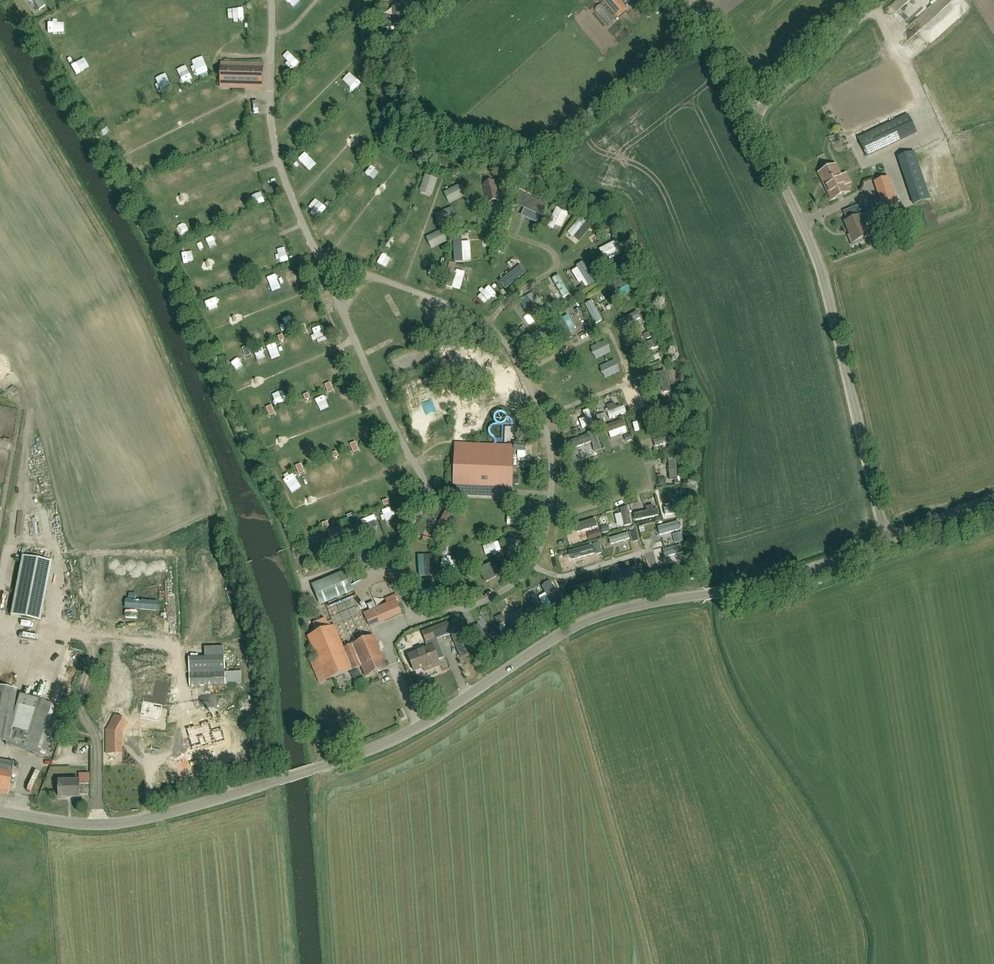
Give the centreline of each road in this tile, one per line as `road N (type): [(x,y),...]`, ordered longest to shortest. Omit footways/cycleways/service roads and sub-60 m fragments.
road 1 (unclassified): [(0,812),(91,825),(209,801),(395,740),(611,612),(754,587),(887,542)]
road 2 (unclassified): [(887,542),(820,268),(750,117)]
road 3 (unclassified): [(750,117),(878,0)]
road 4 (unclassified): [(750,117),(691,0)]

